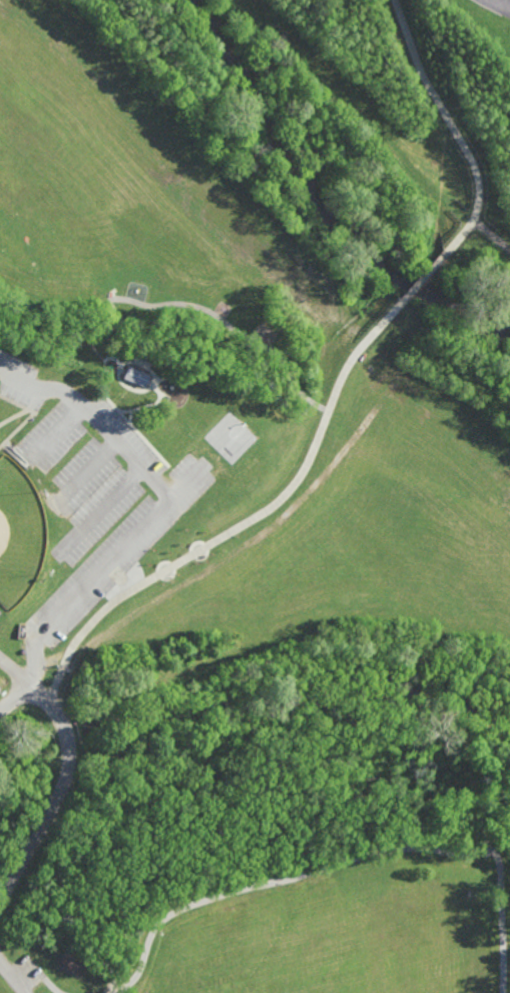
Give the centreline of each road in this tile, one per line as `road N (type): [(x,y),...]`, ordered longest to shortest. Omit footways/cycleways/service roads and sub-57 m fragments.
road 1 (residential): [(0,712),(29,684),(48,700),(68,745),(60,788),(0,901)]

